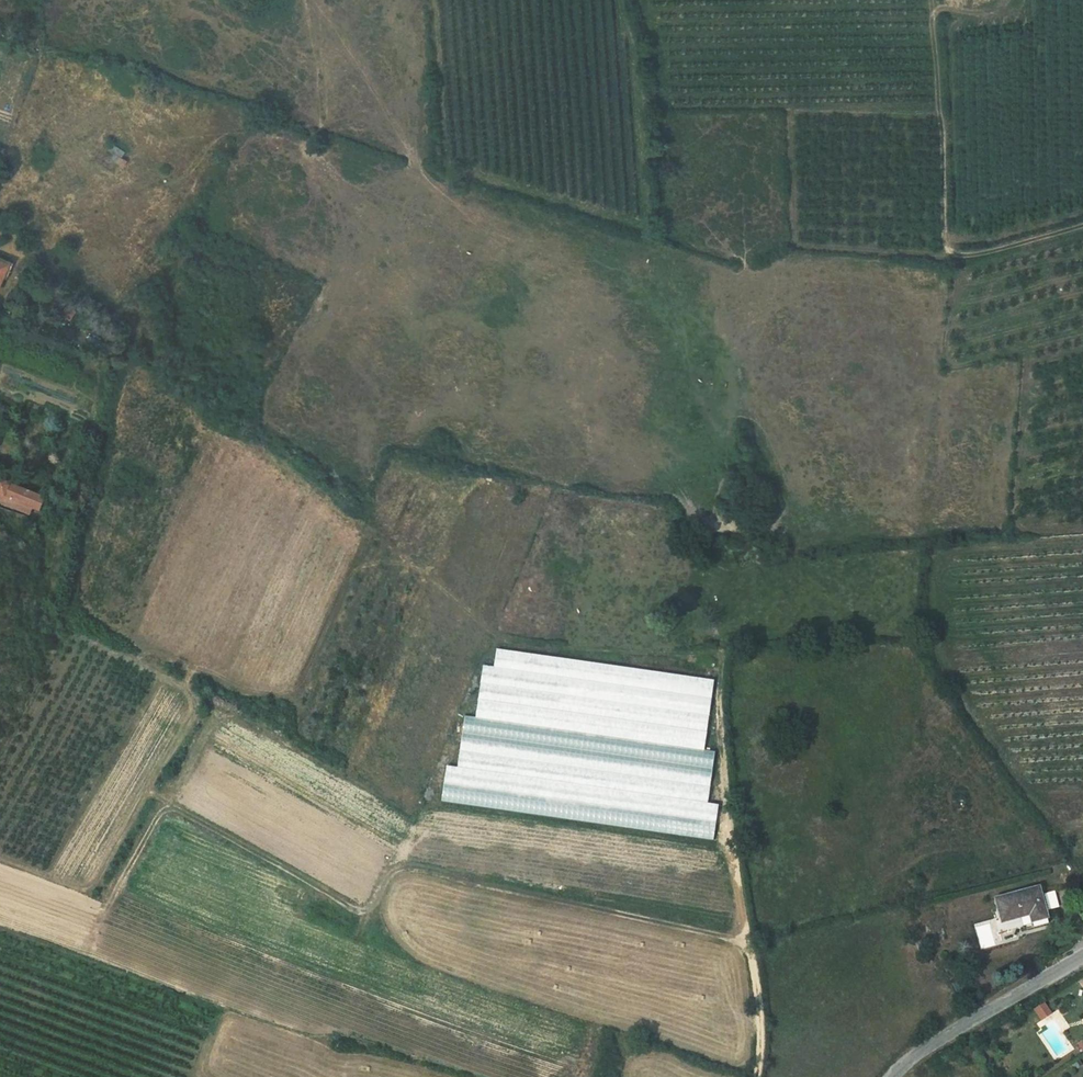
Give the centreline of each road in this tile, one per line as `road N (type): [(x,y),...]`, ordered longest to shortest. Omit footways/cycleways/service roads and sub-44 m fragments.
road 1 (track): [(754,1076),(753,975),(726,835),(719,658),(548,648),(491,635),(276,454),(127,365)]
road 2 (track): [(1082,227),(963,261),(943,254),(938,116)]
road 3 (residential): [(888,1076),(909,1055),(1082,954)]

